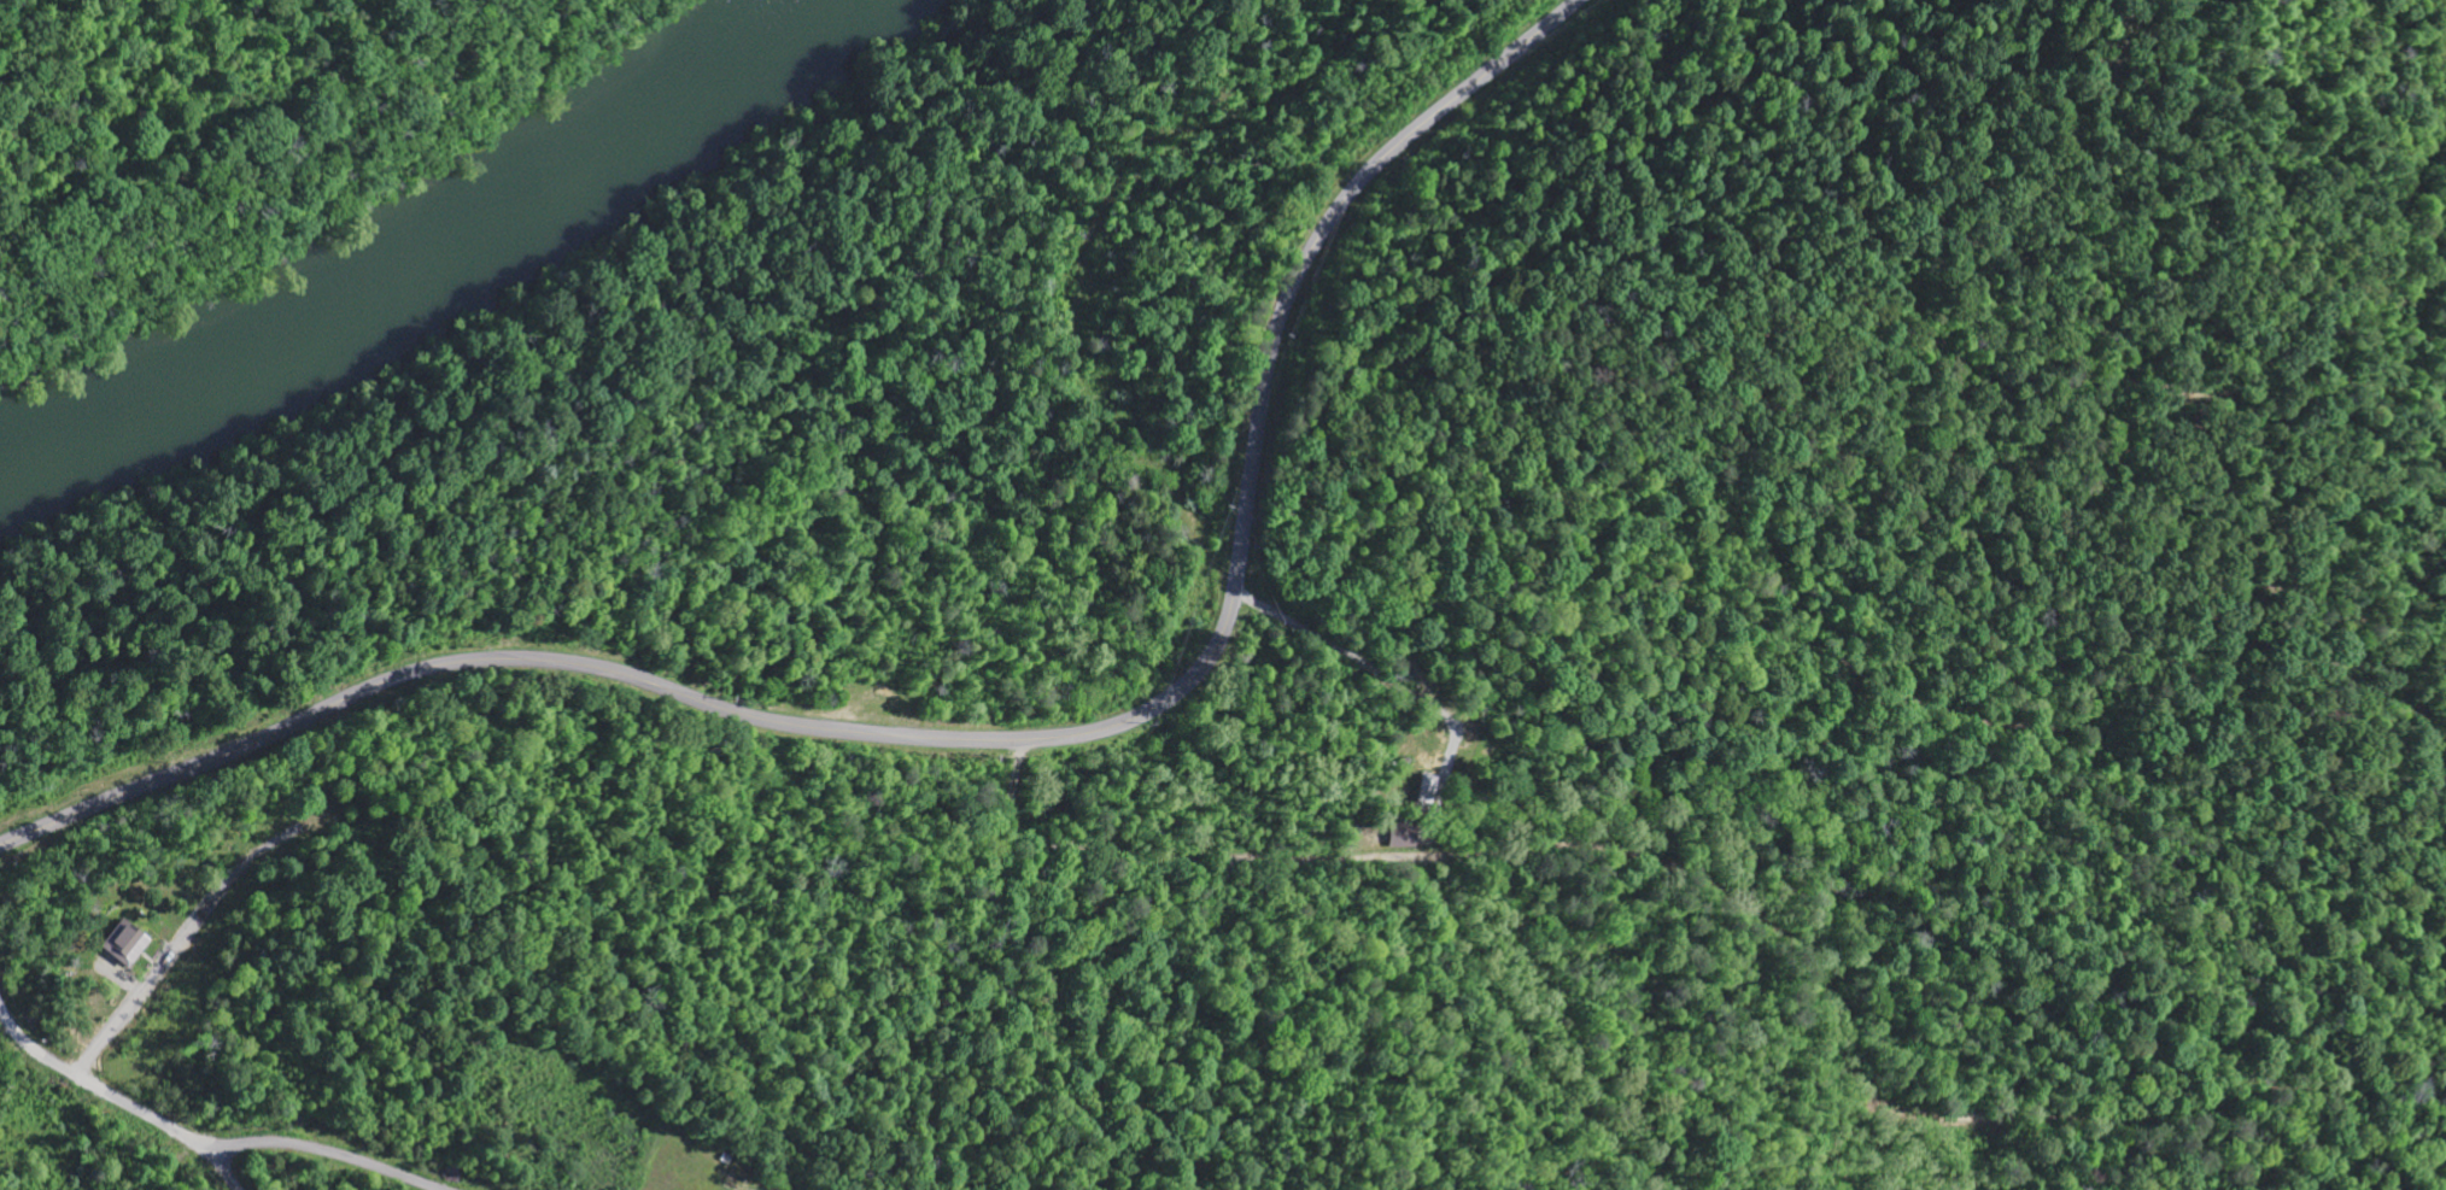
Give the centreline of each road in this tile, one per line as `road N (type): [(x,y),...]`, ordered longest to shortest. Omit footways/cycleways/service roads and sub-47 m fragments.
road 1 (tertiary): [(0,841),(263,743),(445,662),(487,655),(625,667),(748,716),(914,737),(1042,738),(1133,715),(1178,685),(1233,608),(1268,388),(1292,293),(1312,251),(1463,86),(1567,0)]
road 2 (residential): [(203,1139),(305,1143),(450,1189)]
road 3 (residential): [(0,1010),(41,1053),(203,1139)]

